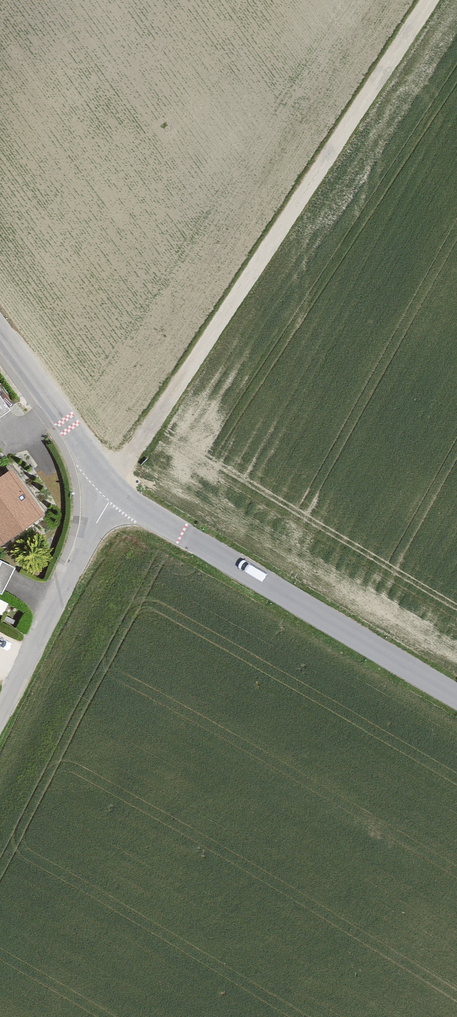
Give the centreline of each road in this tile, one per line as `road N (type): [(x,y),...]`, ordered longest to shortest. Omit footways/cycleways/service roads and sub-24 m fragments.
road 1 (track): [(433,0),(116,491)]
road 2 (tertiary): [(116,491),(456,690)]
road 3 (unclassified): [(0,720),(116,491)]
road 4 (tertiary): [(0,330),(116,491)]

